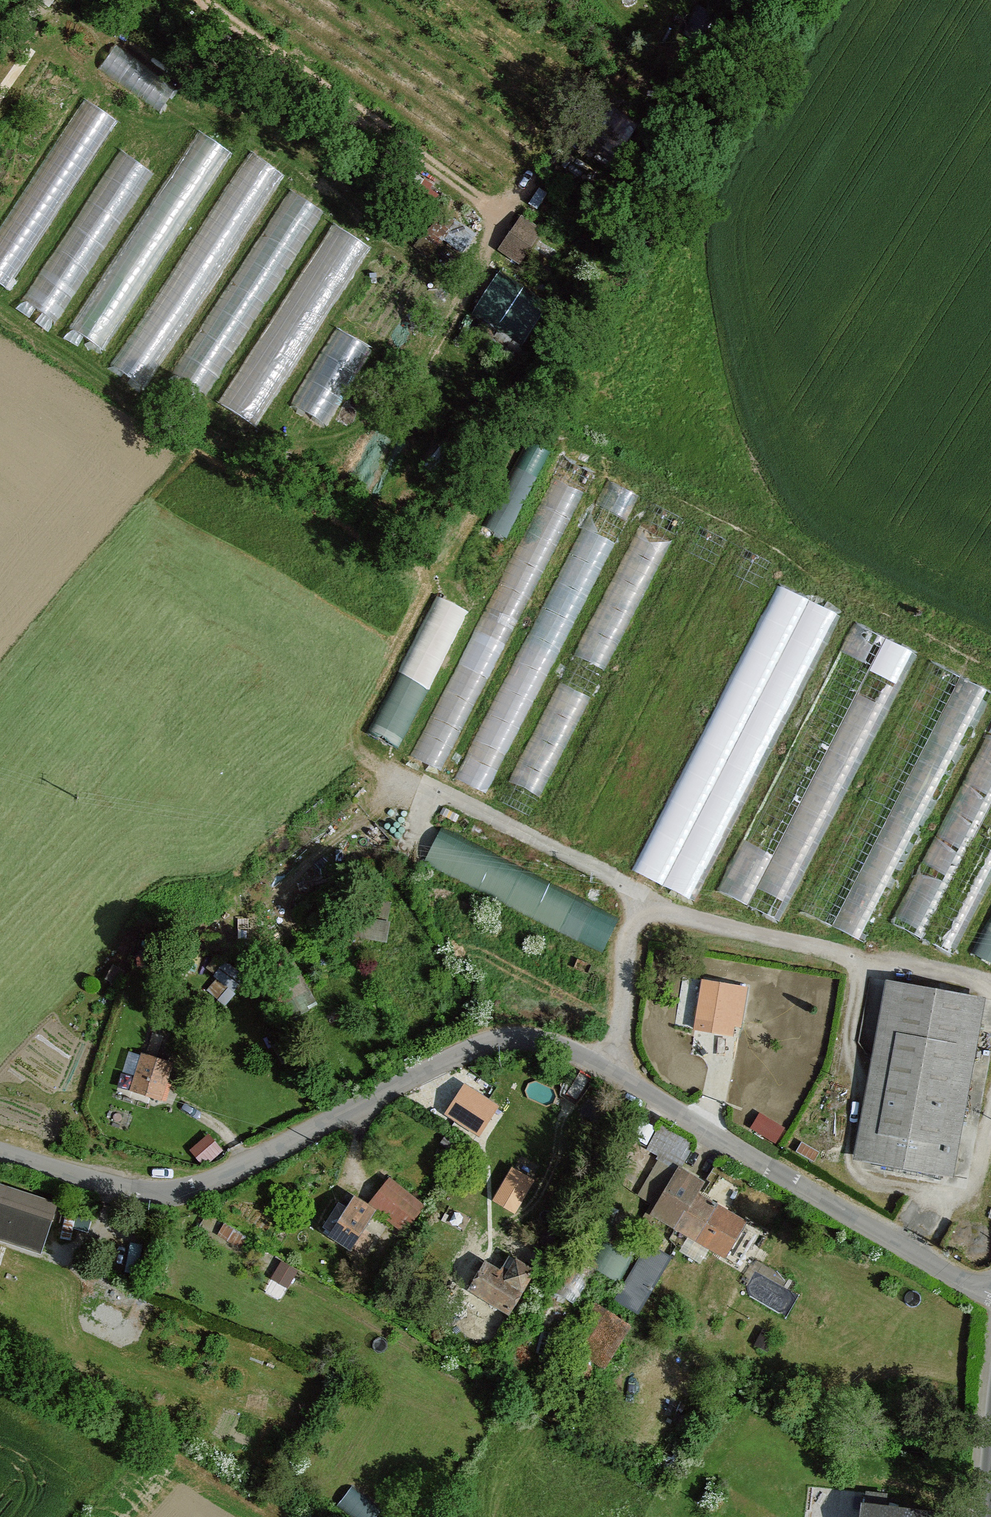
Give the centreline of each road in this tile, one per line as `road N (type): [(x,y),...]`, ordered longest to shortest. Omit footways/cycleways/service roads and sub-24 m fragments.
road 1 (unclassified): [(990,1294),(539,1036),(495,1040),(440,1061),(188,1190),(116,1188),(0,1152)]
road 2 (track): [(990,1068),(961,1193),(884,1183),(858,1170),(852,1153),(859,1076),(849,1036),(859,976)]
road 3 (track): [(206,0),(500,216)]
road 4 (track): [(647,902),(857,960),(990,986)]
road 5 (track): [(647,902),(432,788),(411,845)]
road 6 (track): [(617,1077),(625,960),(647,902)]

